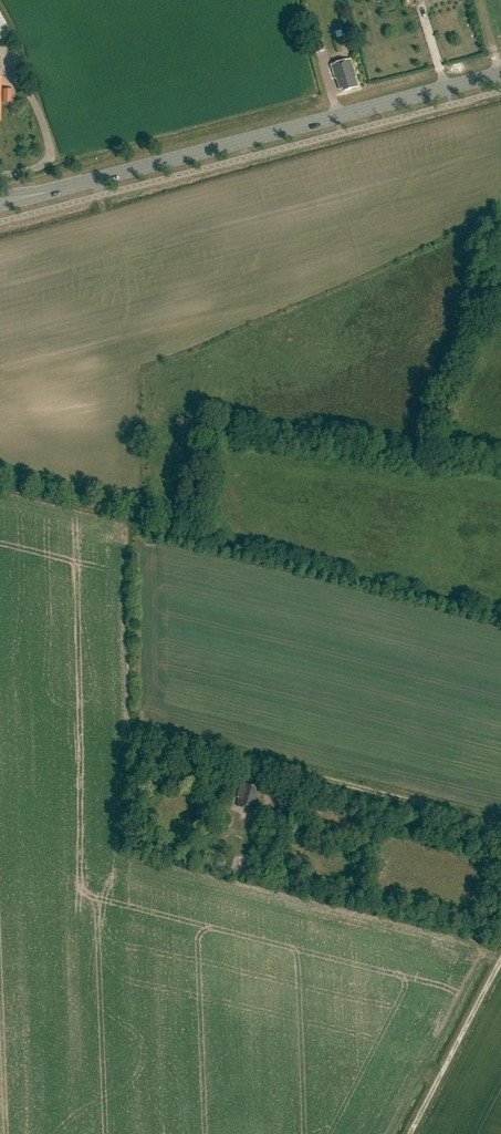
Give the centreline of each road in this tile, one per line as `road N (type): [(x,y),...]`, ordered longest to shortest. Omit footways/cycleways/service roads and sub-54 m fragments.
road 1 (primary): [(0,202),(500,75)]
road 2 (track): [(500,823),(239,760)]
road 3 (track): [(408,1133),(500,953)]

